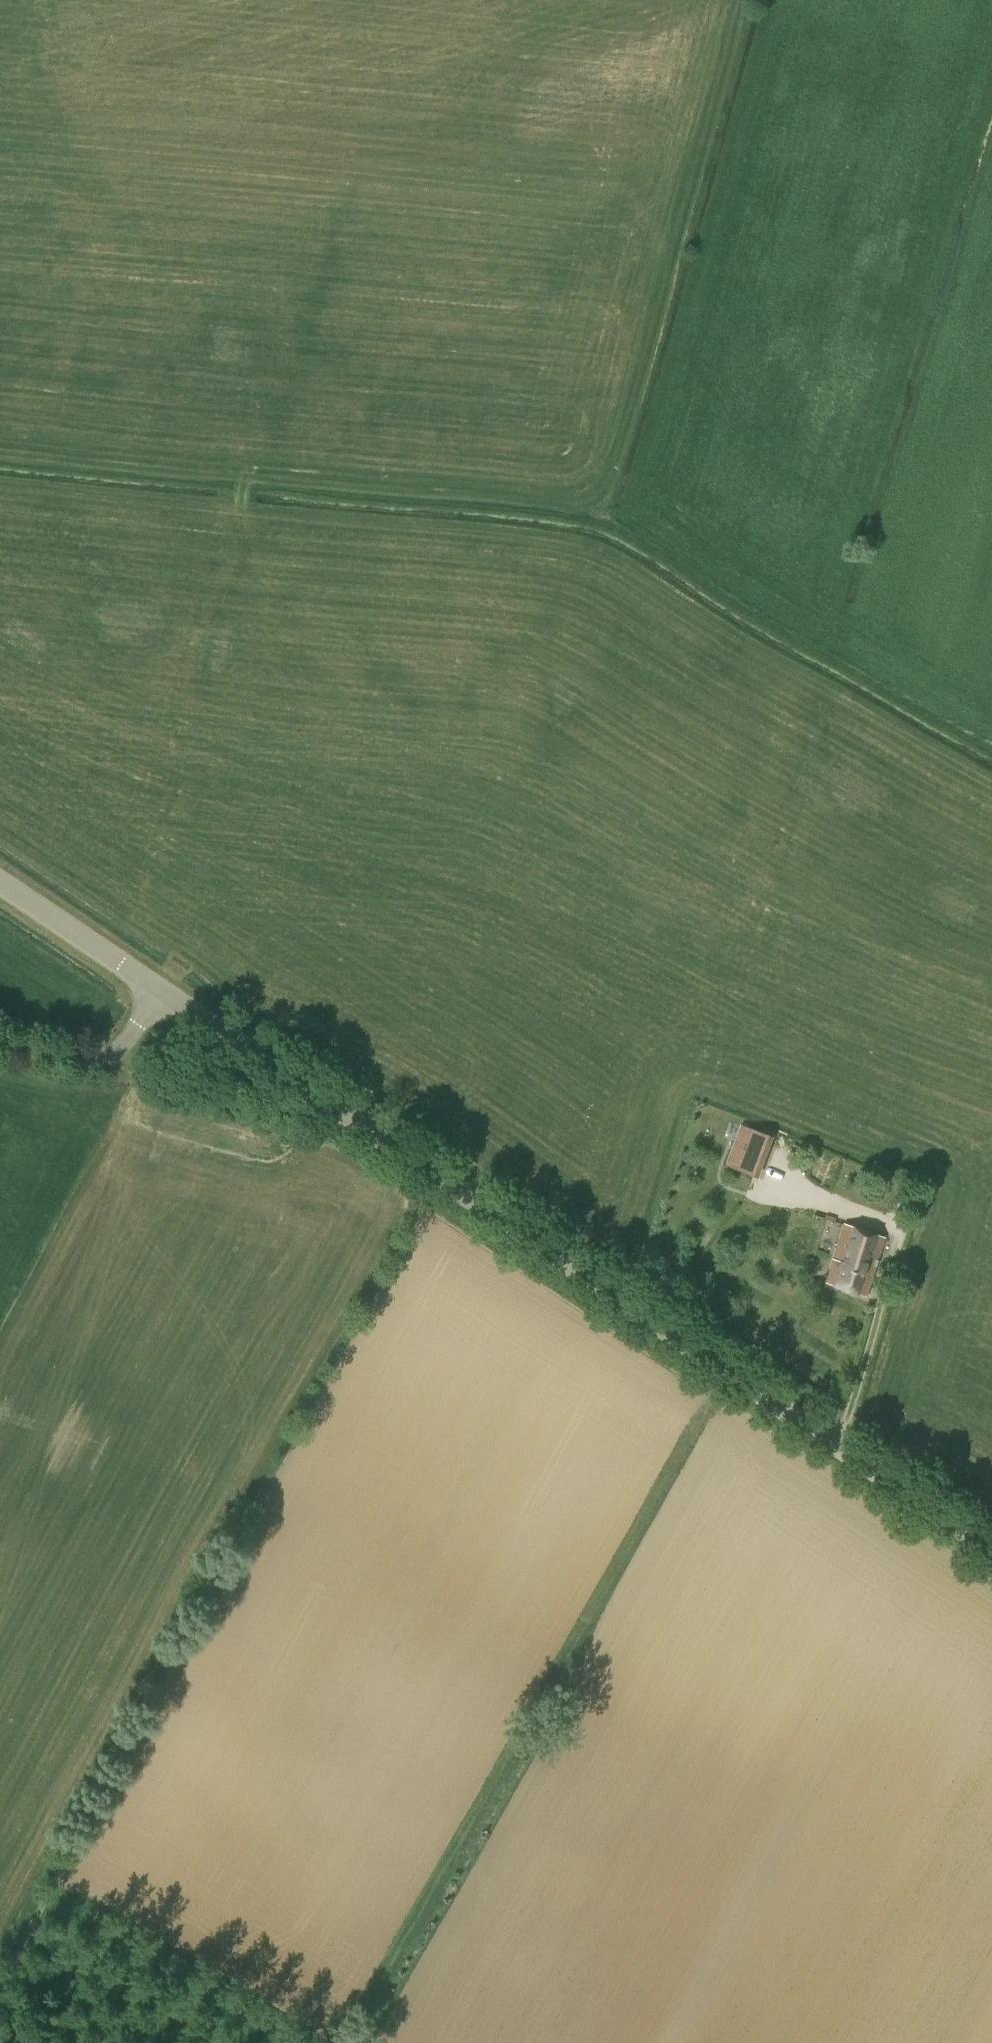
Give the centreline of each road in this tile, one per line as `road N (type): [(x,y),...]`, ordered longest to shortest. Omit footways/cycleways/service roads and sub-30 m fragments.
road 1 (unclassified): [(991,1552),(0,882)]

